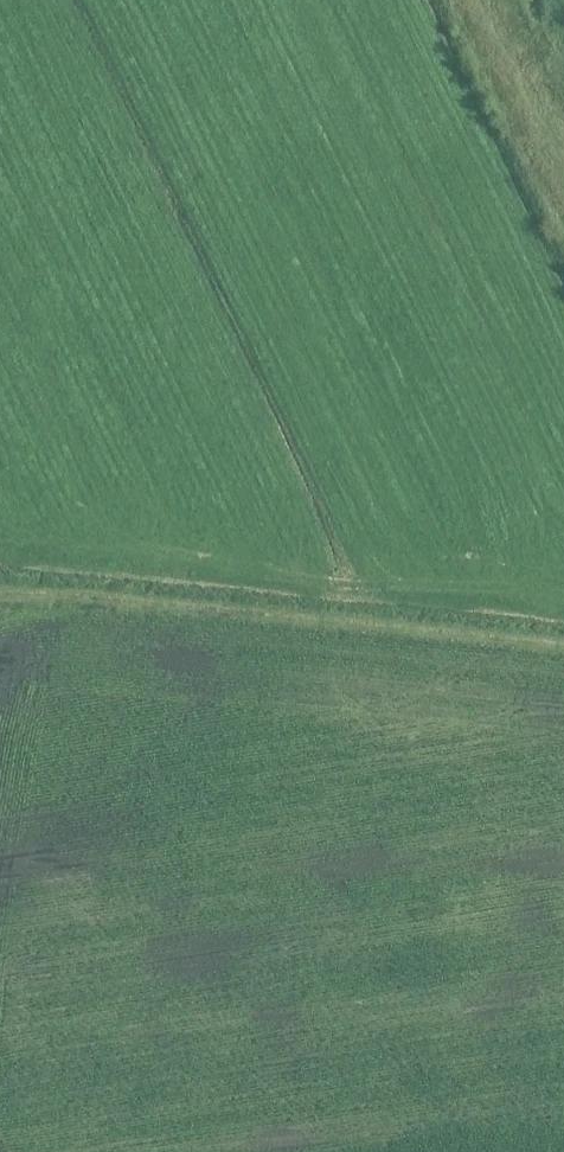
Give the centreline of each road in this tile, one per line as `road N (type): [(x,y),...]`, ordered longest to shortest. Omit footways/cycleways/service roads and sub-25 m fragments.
road 1 (track): [(0,597),(563,647)]

